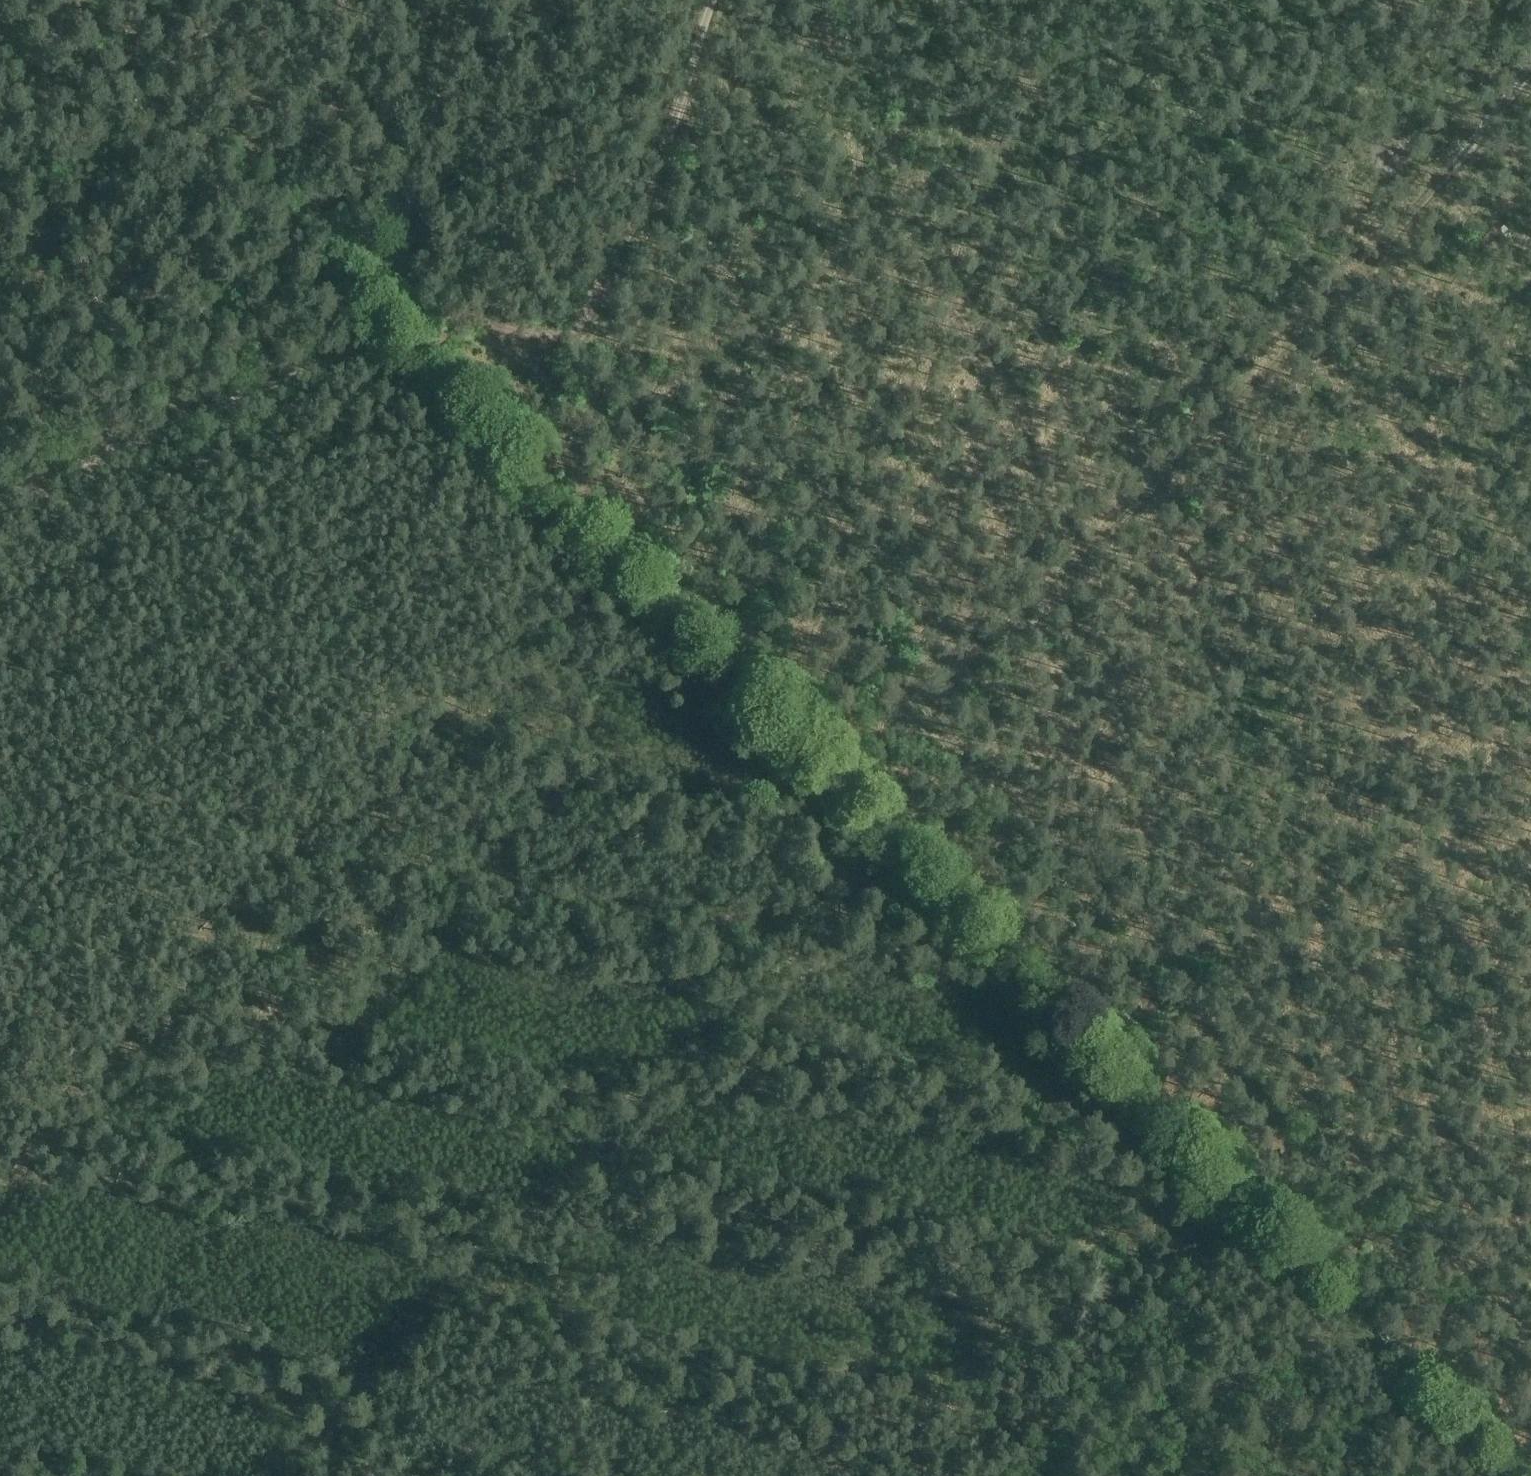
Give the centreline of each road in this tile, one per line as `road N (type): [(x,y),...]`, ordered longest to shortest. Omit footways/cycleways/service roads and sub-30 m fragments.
road 1 (track): [(1530,71),(1347,289),(954,682),(935,712),(944,743),(1530,1336)]
road 2 (track): [(712,0),(654,188),(591,316),(578,329),(541,336),(465,317),(388,321)]
road 3 (track): [(369,338),(0,499)]
road 4 (track): [(369,338),(127,88)]
road 5 (track): [(460,26),(407,204),(388,321)]

